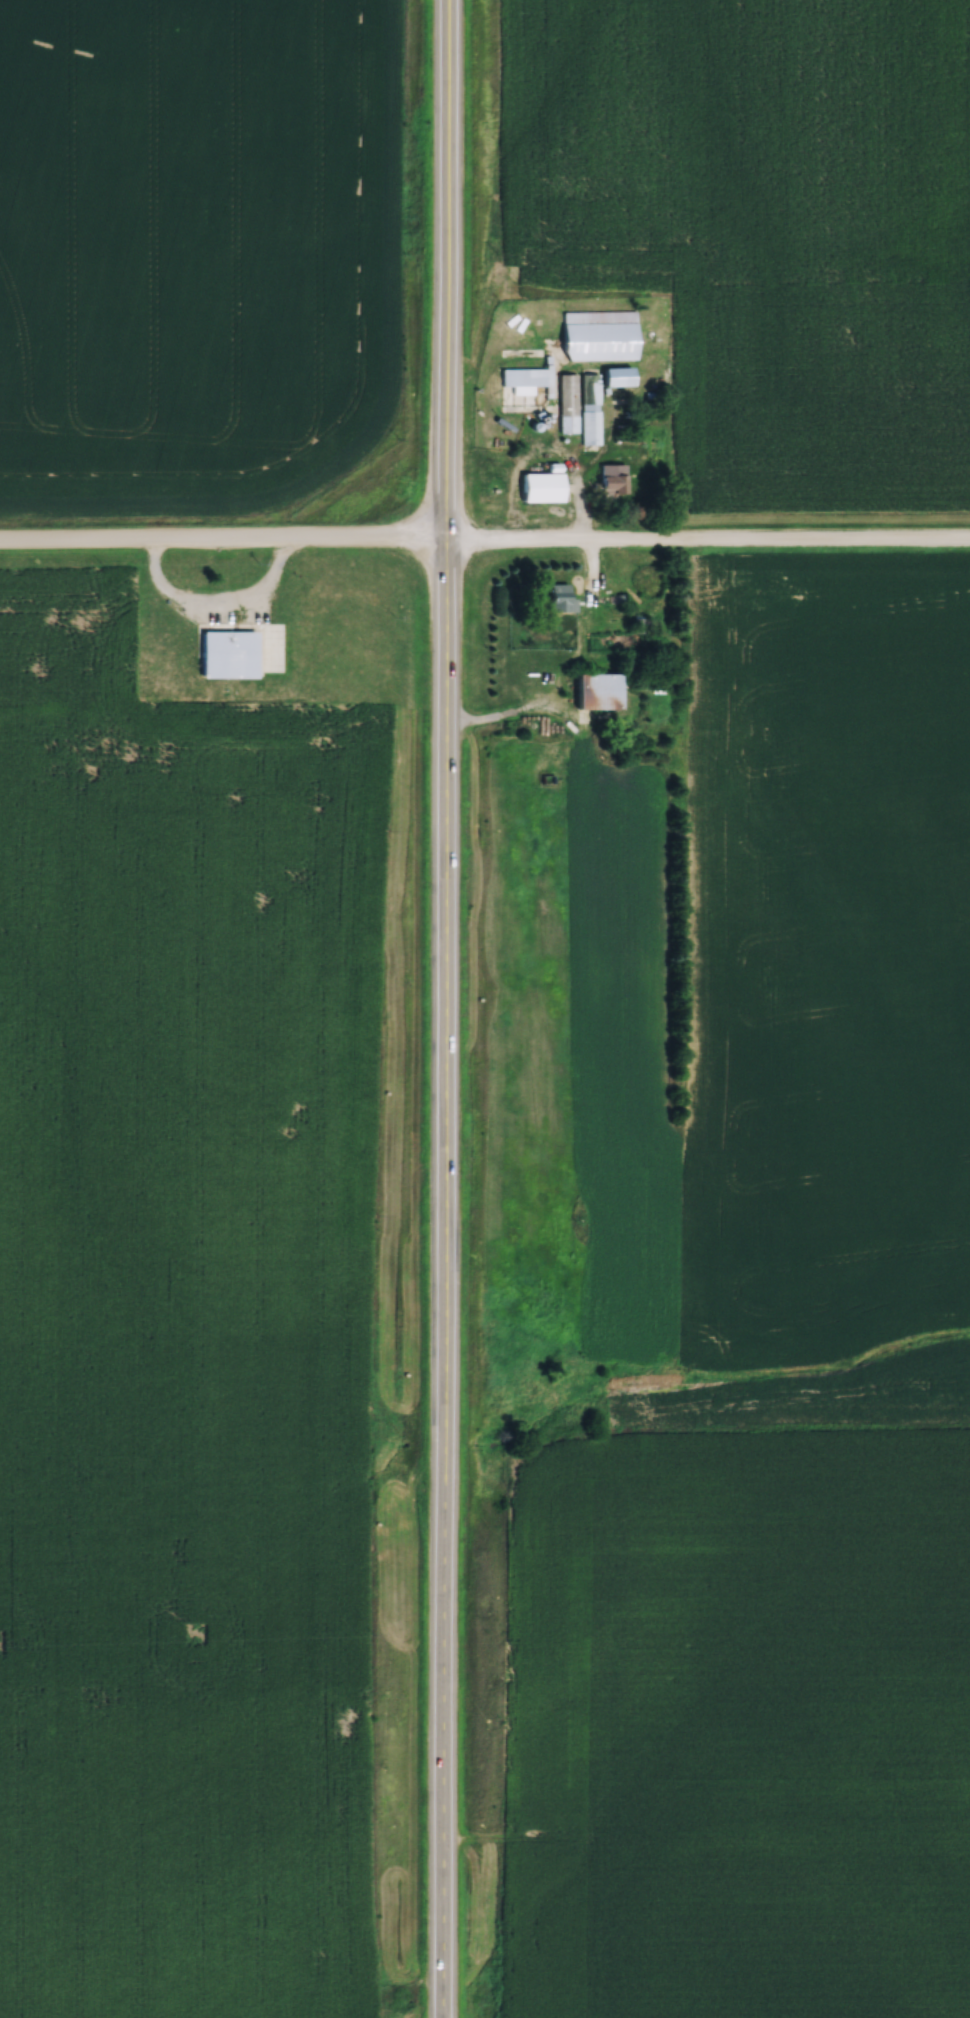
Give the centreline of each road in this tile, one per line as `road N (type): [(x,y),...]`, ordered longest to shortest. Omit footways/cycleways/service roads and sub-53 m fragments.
road 1 (secondary): [(444,2017),(451,0)]
road 2 (residential): [(446,544),(969,542)]
road 3 (tertiary): [(0,544),(446,544)]

